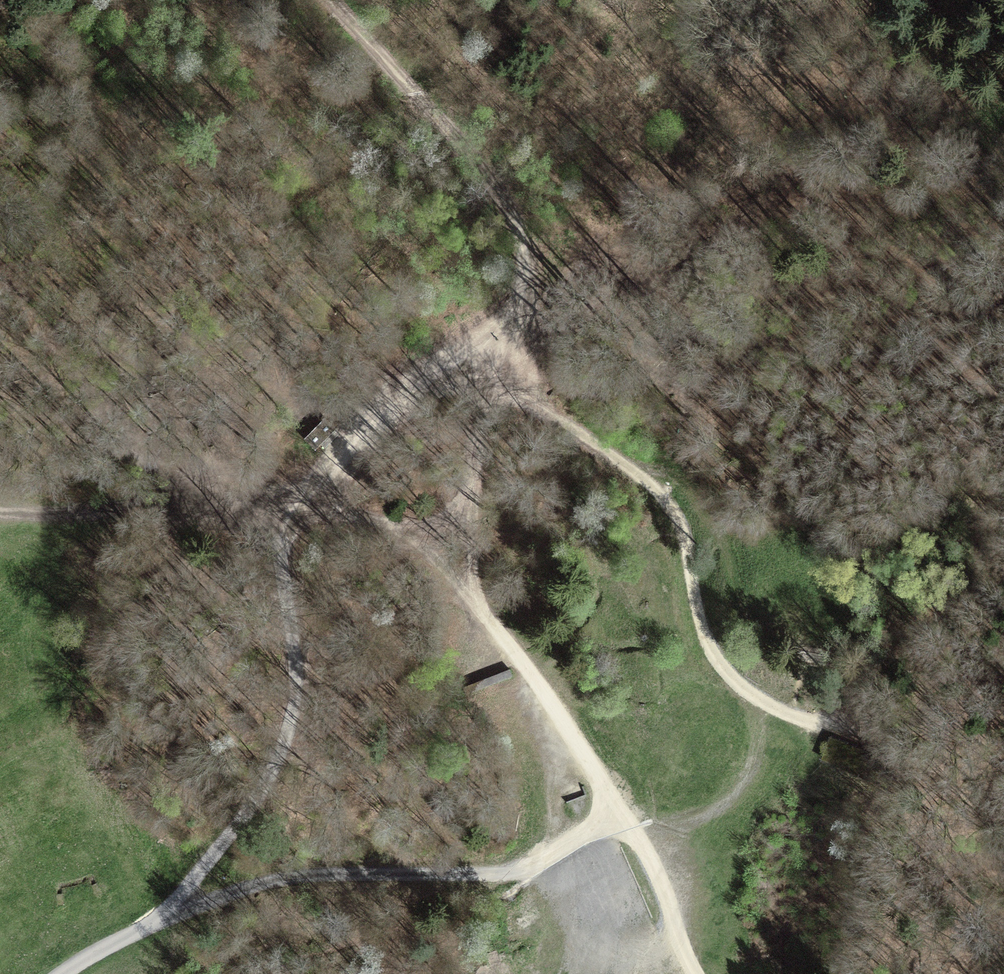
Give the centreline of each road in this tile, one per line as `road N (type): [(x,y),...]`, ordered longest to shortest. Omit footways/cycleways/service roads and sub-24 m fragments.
road 1 (track): [(326,0),(474,162),(523,231),(524,288),(502,321),(356,430),(329,475),(296,506),(278,542),(295,670),(291,726),(269,787),(177,910),(63,973)]
road 2 (track): [(699,973),(675,943),(620,810),(454,581),(396,529),(230,482),(126,420),(41,338),(0,270)]
road 3 (track): [(858,731),(766,713),(717,666),(697,620),(682,530),(629,475),(470,348)]
road 4 (track): [(620,810),(533,866),(503,875),(317,875),(177,910)]
road 5 (track): [(470,603),(479,399),(470,348)]

